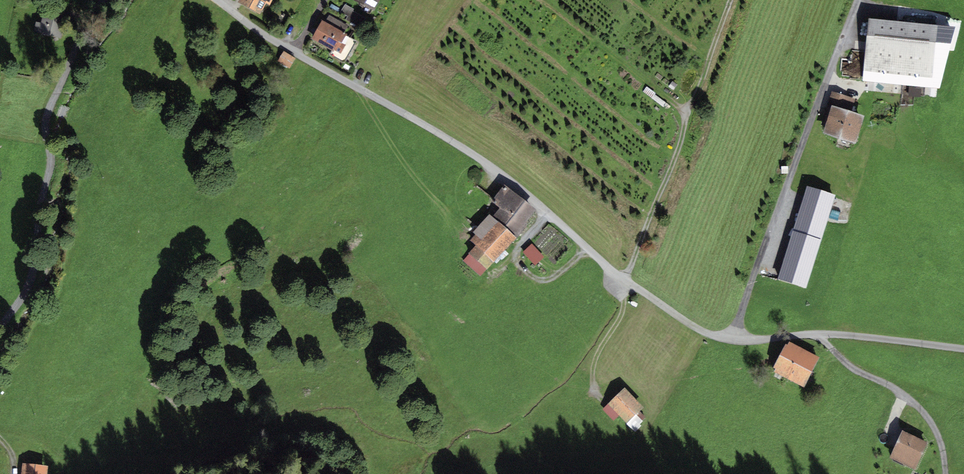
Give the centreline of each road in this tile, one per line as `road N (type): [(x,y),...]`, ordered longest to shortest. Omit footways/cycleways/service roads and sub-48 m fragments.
road 1 (residential): [(216,0),(489,165),(607,266),(693,326),(732,339),(819,334),(963,349)]
road 2 (track): [(730,0),(624,279),(621,312),(594,364),(597,395)]
road 3 (track): [(103,0),(46,118),(51,158),(31,283),(0,331)]

